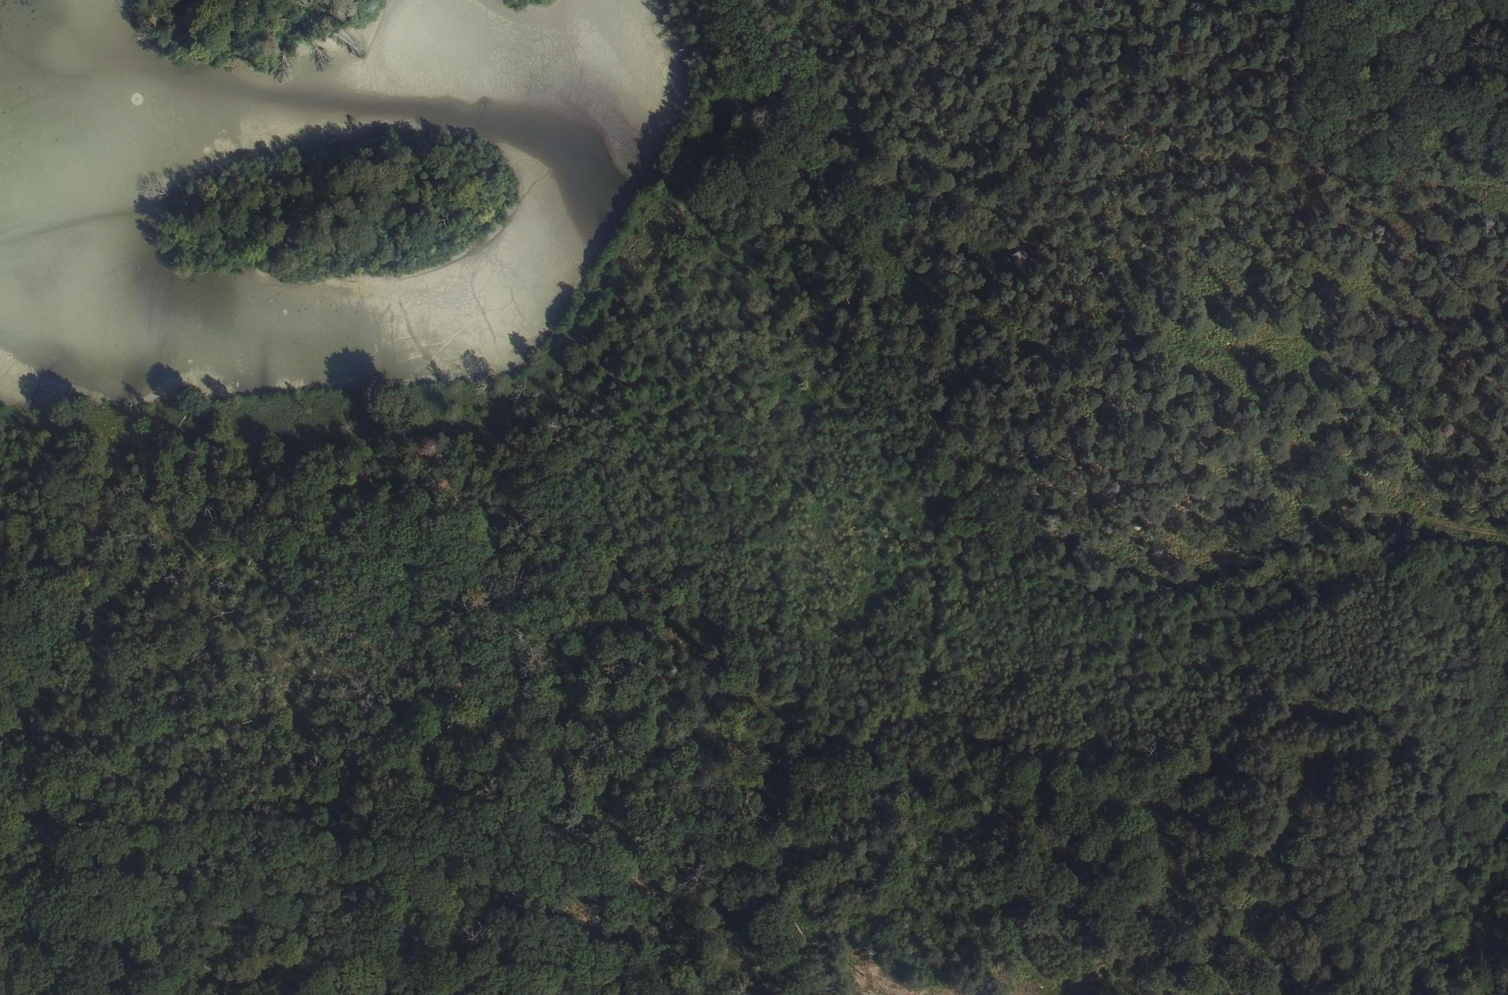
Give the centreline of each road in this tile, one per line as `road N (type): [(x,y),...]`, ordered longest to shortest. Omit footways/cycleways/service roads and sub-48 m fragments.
road 1 (track): [(0,980),(178,828),(410,533),(477,416)]
road 2 (track): [(178,828),(295,829),(408,857),(475,916),(486,994)]

